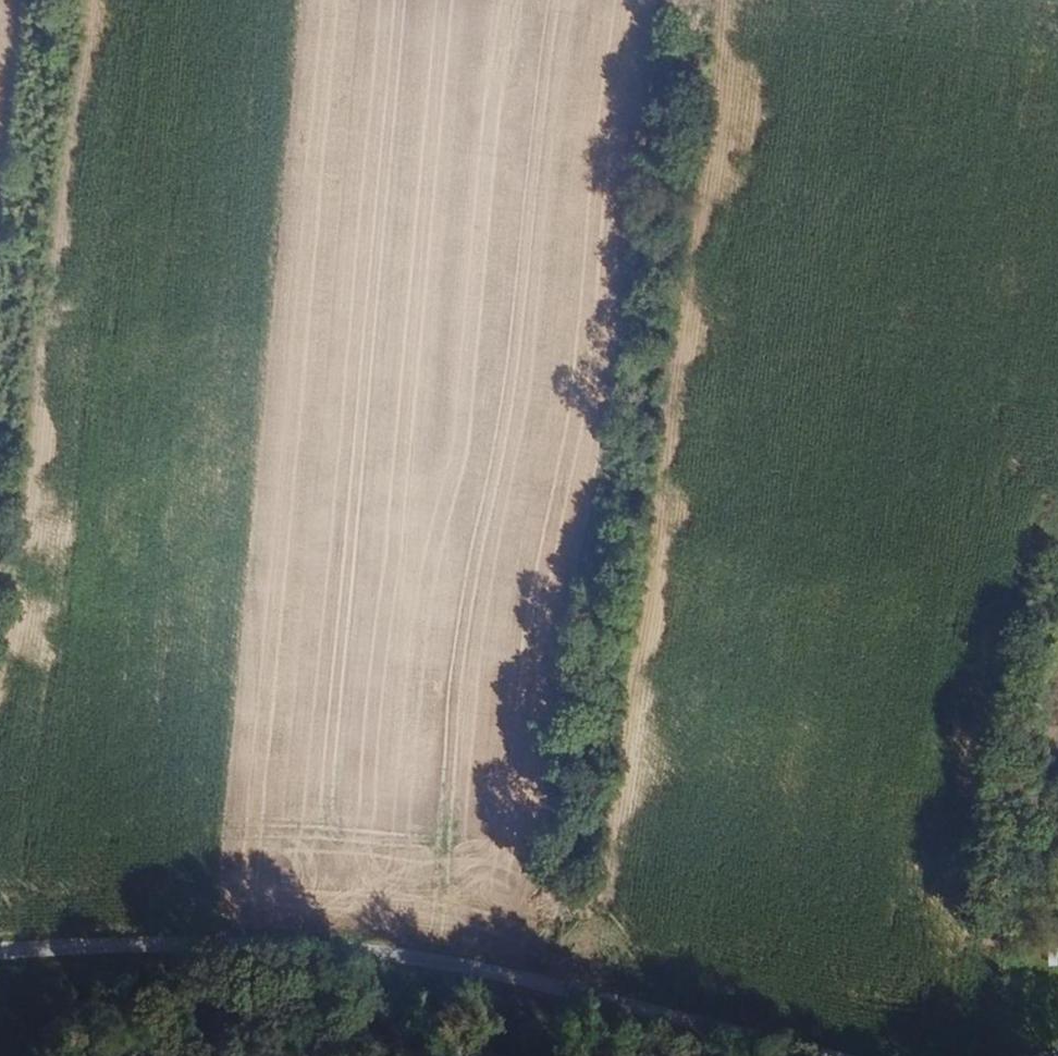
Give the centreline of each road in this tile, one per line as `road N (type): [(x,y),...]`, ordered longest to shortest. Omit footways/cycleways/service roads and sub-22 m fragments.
road 1 (unclassified): [(0,950),(215,942),(442,959),(840,1055)]

